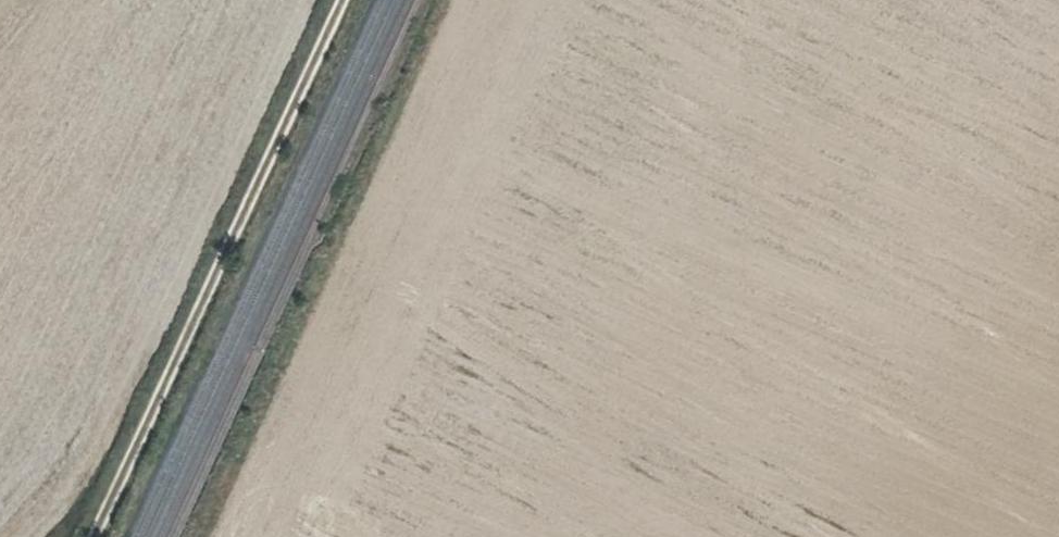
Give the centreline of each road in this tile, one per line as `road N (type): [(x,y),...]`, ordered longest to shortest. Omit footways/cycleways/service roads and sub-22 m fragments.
road 1 (track): [(106,536),(350,0)]

